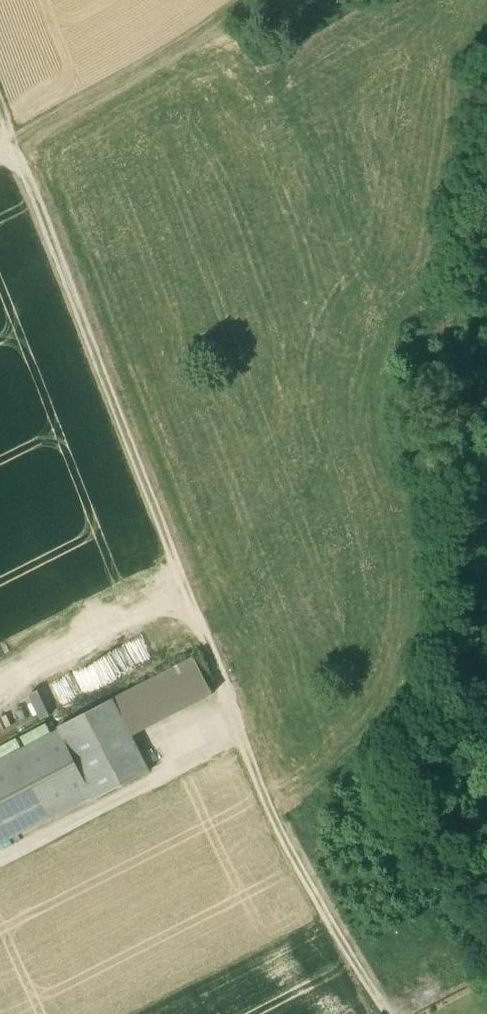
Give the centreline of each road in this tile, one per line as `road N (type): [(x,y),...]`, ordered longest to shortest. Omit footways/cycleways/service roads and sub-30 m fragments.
road 1 (track): [(204,639),(0,100)]
road 2 (track): [(243,0),(15,141)]
road 3 (track): [(199,622),(0,697)]
road 4 (track): [(279,838),(376,757)]

